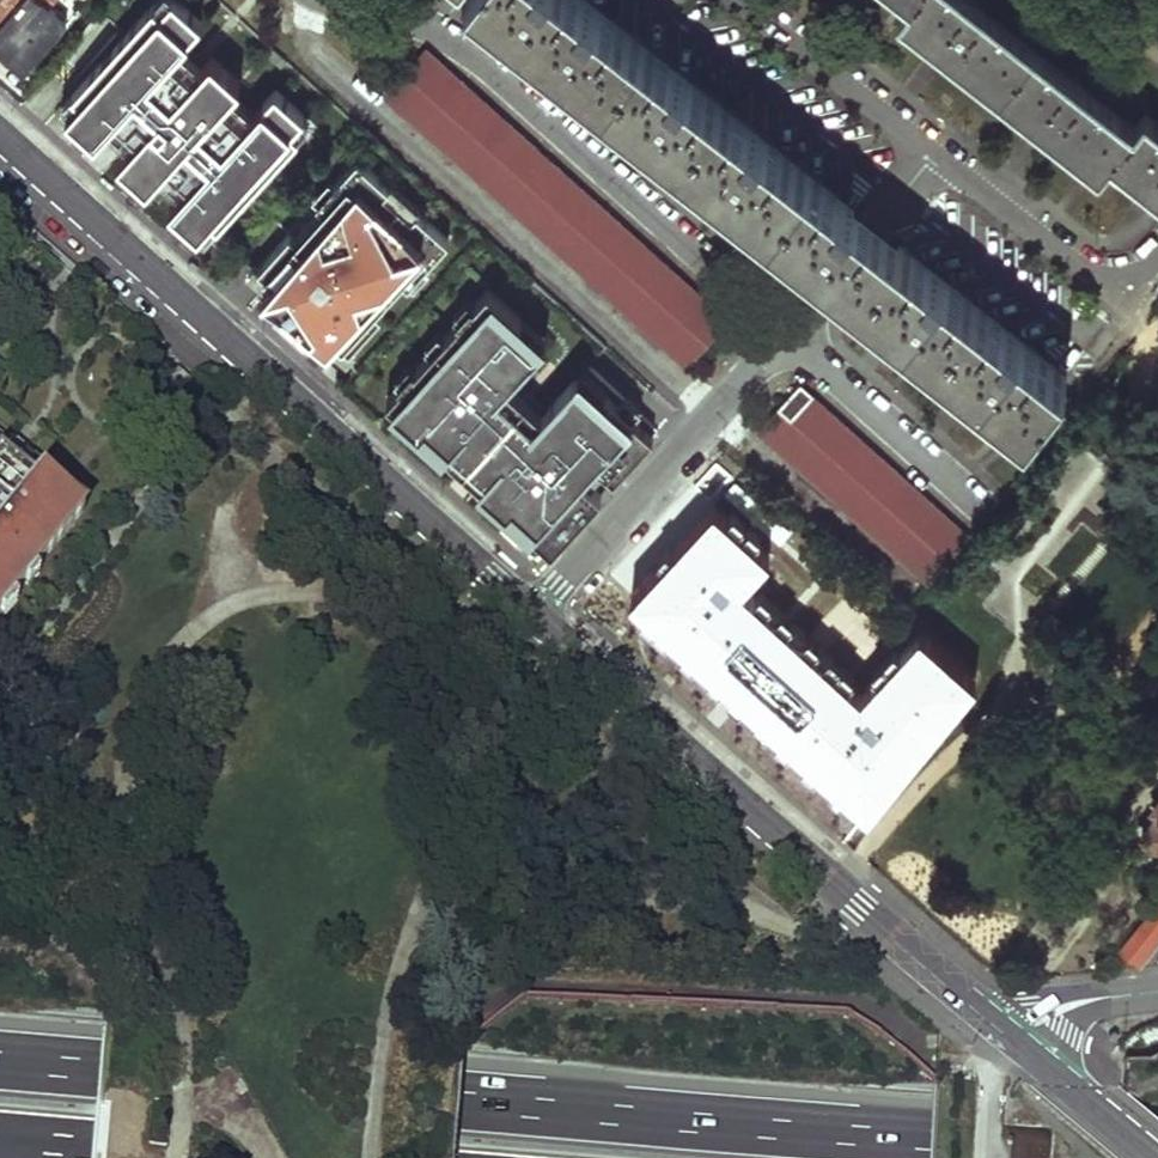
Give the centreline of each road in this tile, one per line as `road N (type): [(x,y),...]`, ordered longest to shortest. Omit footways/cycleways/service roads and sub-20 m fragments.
road 1 (motorway): [(1157,1135),(458,1099),(0,1059)]
road 2 (tertiary): [(532,609),(0,134)]
road 3 (tertiary): [(990,1023),(532,609)]
road 4 (residential): [(329,0),(452,43),(786,332)]
road 5 (residential): [(786,332),(532,609)]
road 6 (residential): [(1157,263),(1145,276),(1108,281),(934,155)]
road 7 (residential): [(786,332),(977,502)]
road 8 (residential): [(934,155),(734,0)]
road 9 (residential): [(834,278),(934,155)]
road 10 (residential): [(1126,994),(1080,990),(1028,1000),(990,1023)]
road 11 (tertiary): [(1143,1157),(1044,1070)]

